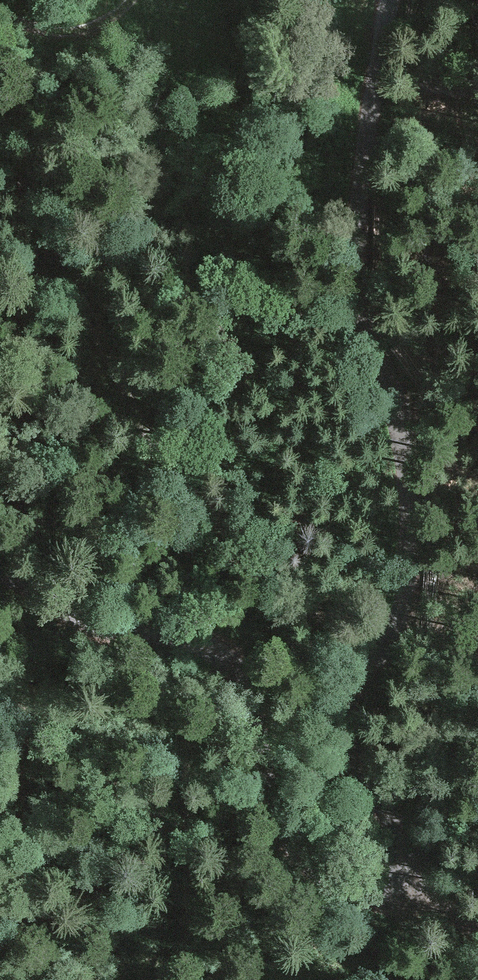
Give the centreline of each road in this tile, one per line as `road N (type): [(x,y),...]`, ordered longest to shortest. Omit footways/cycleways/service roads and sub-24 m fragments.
road 1 (unclassified): [(393,0),(356,275),(407,449),(410,581),(400,625),(361,679),(346,719),(353,760),(409,857),(401,892),(355,893),(290,838),(271,798),(253,707),(228,660),(185,638),(87,622),(0,567)]
road 2 (track): [(0,157),(35,204),(158,449),(311,597),(322,633),(307,701),(319,794),(339,828),(377,859),(410,872)]
road 3 (track): [(477,931),(327,925),(224,897)]
road 4 (track): [(0,14),(78,32),(114,20),(133,0)]

